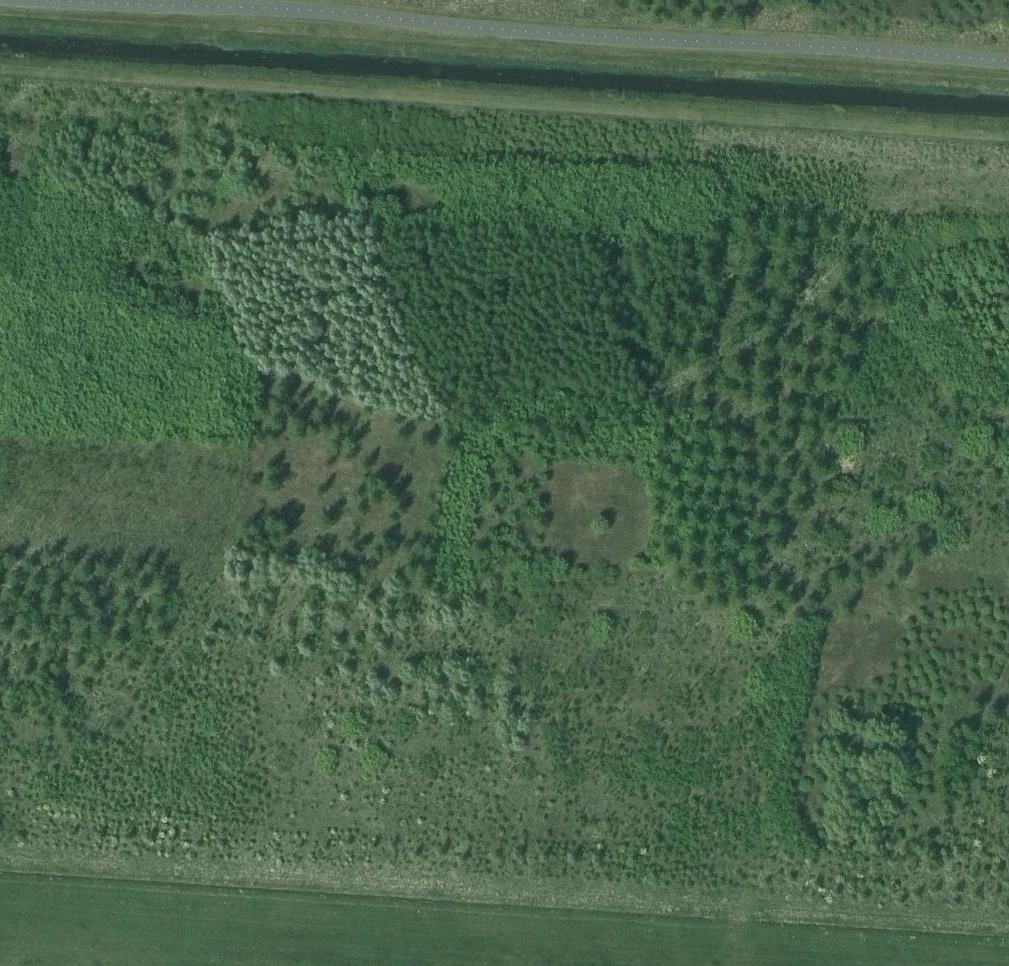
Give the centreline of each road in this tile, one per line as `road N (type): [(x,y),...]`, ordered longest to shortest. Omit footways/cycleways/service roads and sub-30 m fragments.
road 1 (track): [(1008,922),(0,856)]
road 2 (track): [(1008,79),(0,14)]
road 3 (track): [(1008,950),(736,935),(739,905)]

